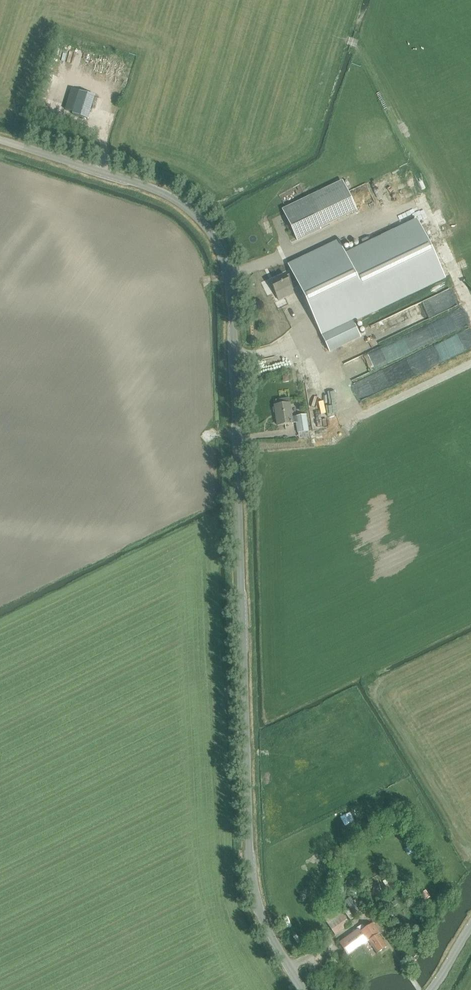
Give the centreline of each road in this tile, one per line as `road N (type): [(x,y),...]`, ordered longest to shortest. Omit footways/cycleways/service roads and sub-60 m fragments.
road 1 (unclassified): [(305,989),(268,931),(254,889),(228,273),(204,226),(176,201),(0,140)]

